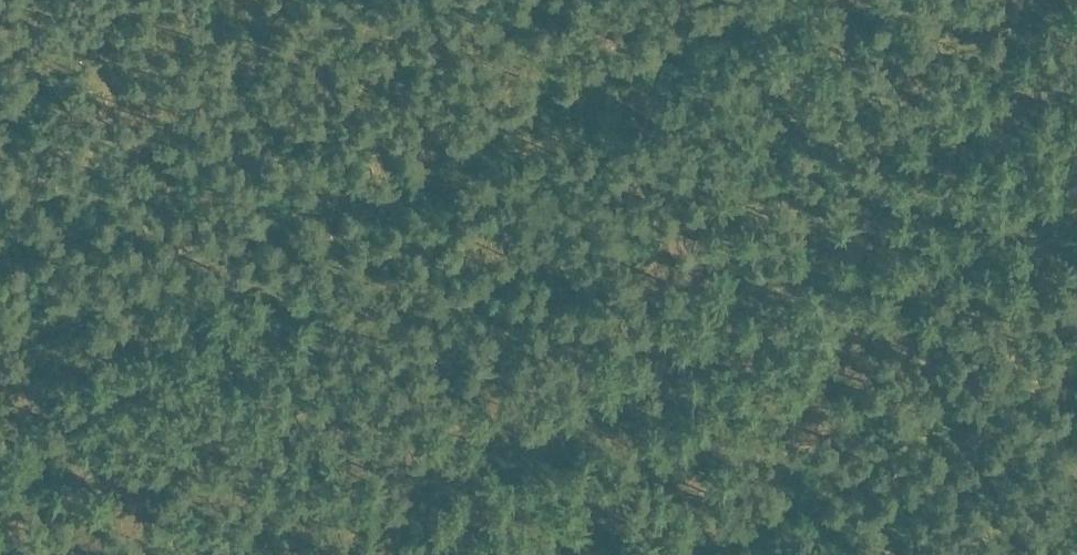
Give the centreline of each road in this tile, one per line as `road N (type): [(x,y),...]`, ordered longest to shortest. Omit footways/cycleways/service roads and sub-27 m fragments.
road 1 (track): [(0,334),(726,0)]
road 2 (track): [(545,83),(776,510)]
road 3 (track): [(1076,376),(676,554)]

